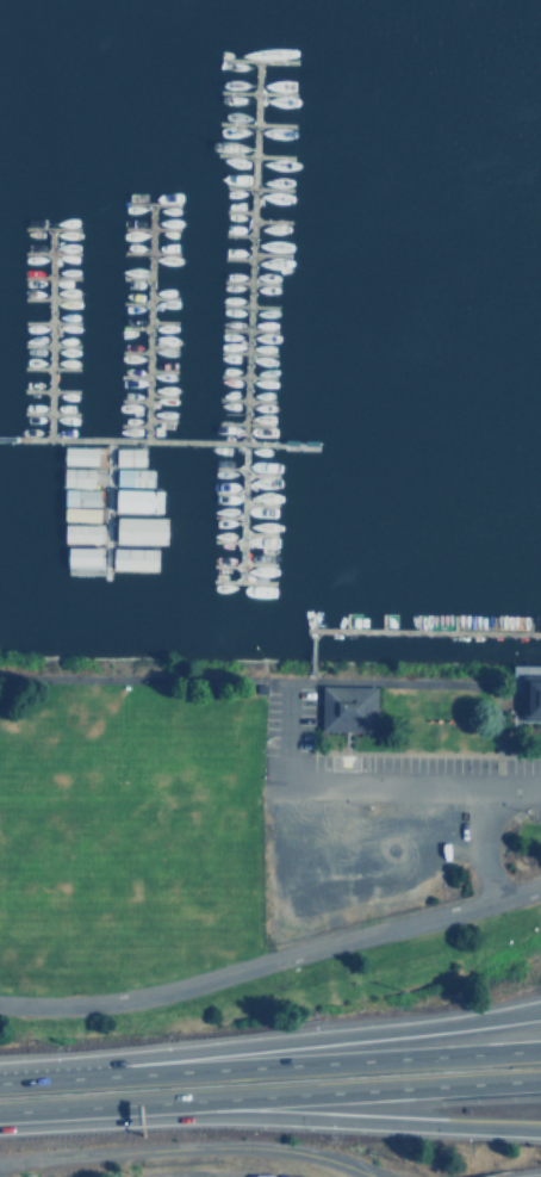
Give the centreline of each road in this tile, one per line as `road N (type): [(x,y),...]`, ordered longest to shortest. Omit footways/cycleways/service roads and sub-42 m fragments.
road 1 (residential): [(0,1001),(150,995),(540,886)]
road 2 (motorway): [(0,1114),(540,1080)]
road 3 (motorway): [(540,1053),(0,1078)]
road 4 (motorway): [(52,1111),(540,1130)]
road 5 (motorway): [(449,1023),(15,1077)]
road 6 (residential): [(0,1160),(267,1148),(311,1154),(370,1176)]

